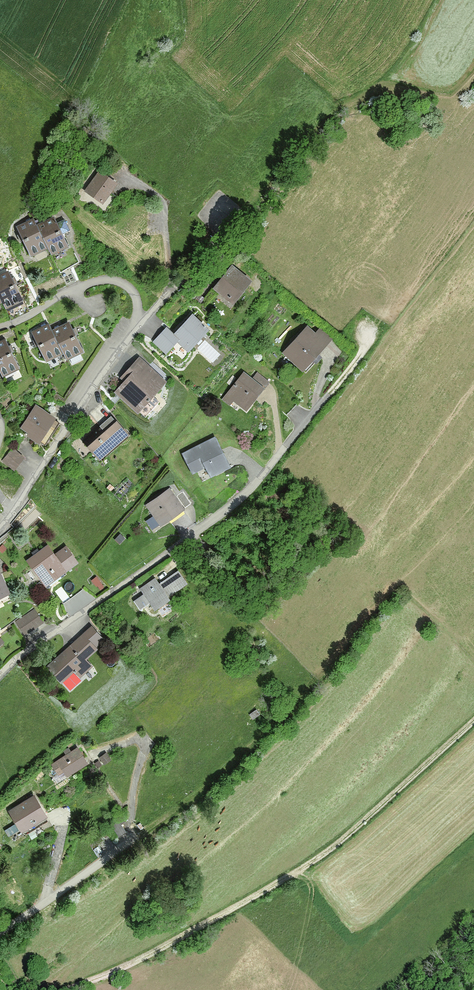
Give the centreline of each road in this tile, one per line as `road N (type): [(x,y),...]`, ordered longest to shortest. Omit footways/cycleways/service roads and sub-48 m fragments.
road 1 (residential): [(0,675),(225,513),(371,345)]
road 2 (track): [(473,723),(308,868),(76,989)]
road 3 (residential): [(140,328),(0,532)]
road 4 (residential): [(128,844),(0,935)]

